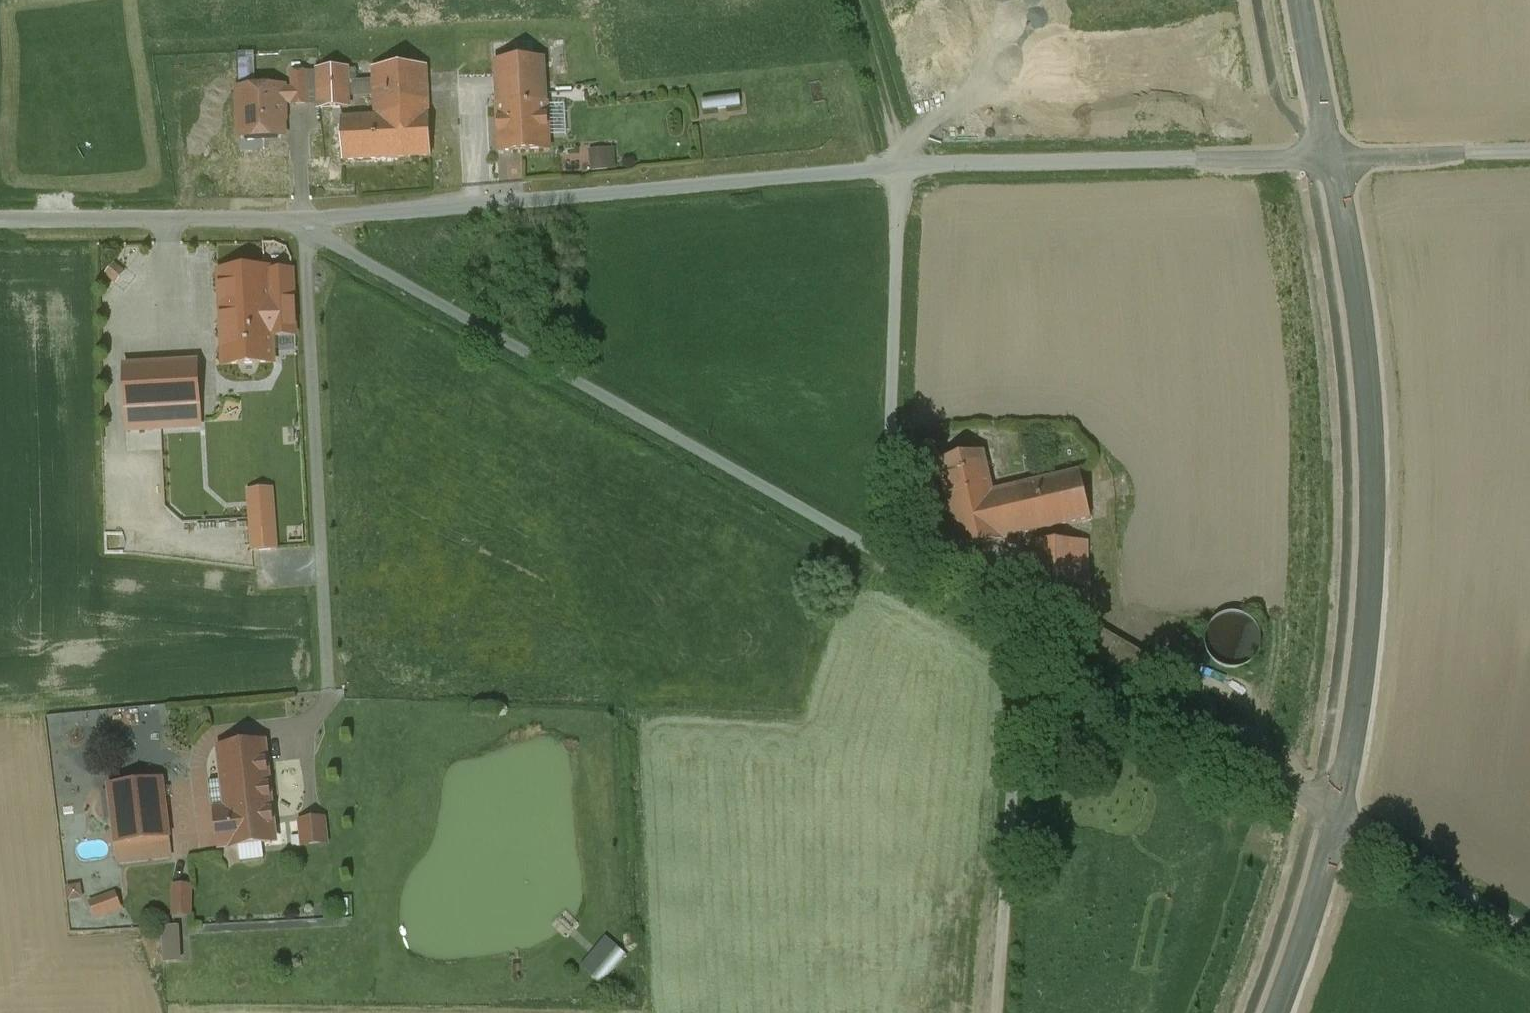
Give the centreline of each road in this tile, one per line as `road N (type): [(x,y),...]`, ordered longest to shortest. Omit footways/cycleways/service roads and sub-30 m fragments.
road 1 (unclassified): [(288,222),(891,561)]
road 2 (tertiary): [(1336,818),(1368,637),(1375,524),(1364,365),(1332,157)]
road 3 (unclassified): [(288,222),(901,168)]
road 4 (unclassified): [(891,561),(1336,818)]
road 5 (unclassified): [(901,168),(1332,157)]
road 6 (unclassified): [(901,168),(891,561)]
road 7 (unclassified): [(0,220),(288,222)]
road 8 (unclassified): [(1336,818),(1529,932)]
road 9 (tertiary): [(1271,1012),(1336,818)]
road 10 (unclassified): [(1332,157),(1529,152)]
road 11 (track): [(901,168),(856,0)]
road 12 (tertiary): [(1332,157),(1303,0)]

